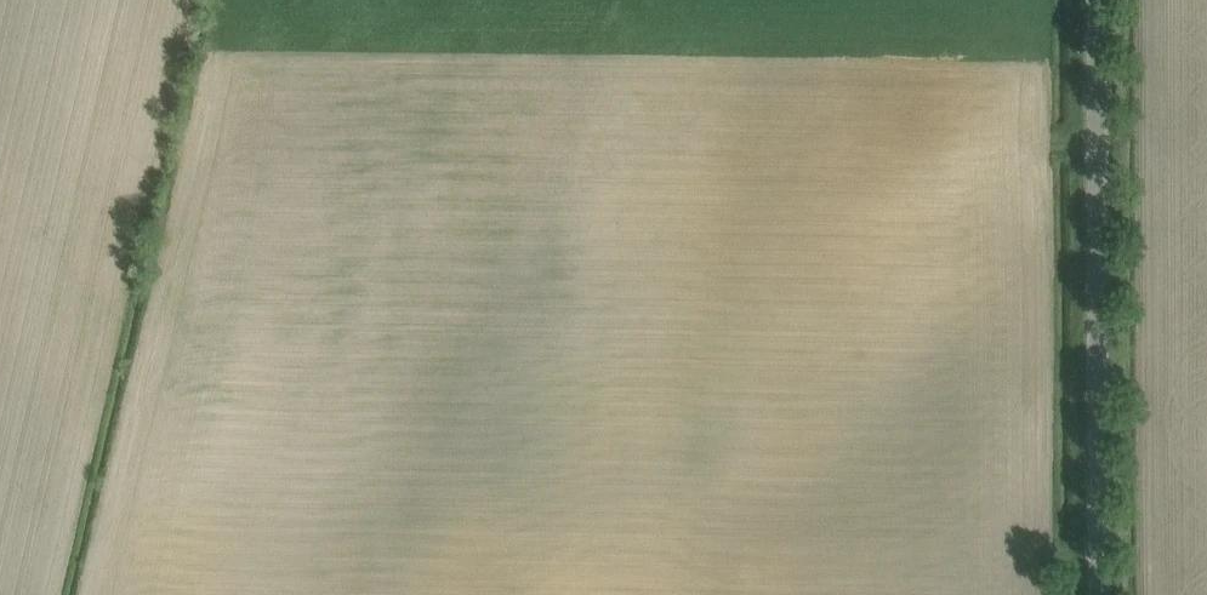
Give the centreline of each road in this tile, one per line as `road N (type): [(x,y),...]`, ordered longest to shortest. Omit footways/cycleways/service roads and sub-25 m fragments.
road 1 (unclassified): [(1100,594),(1098,0)]

